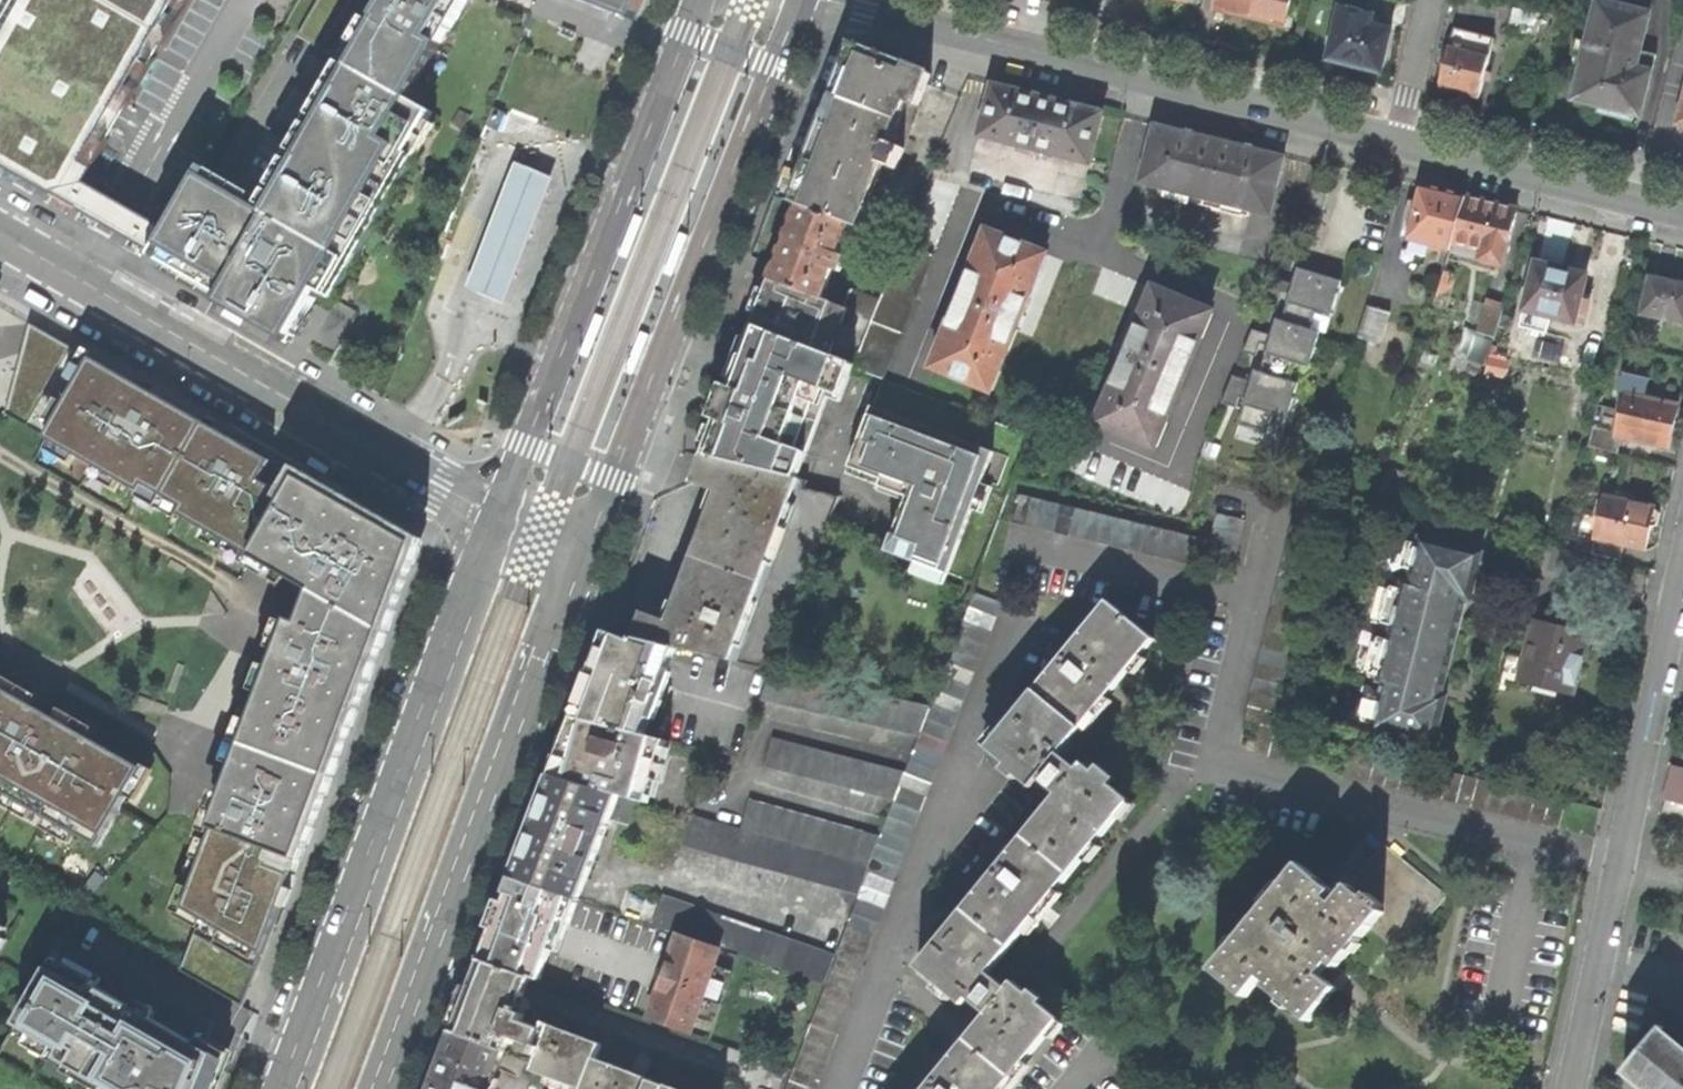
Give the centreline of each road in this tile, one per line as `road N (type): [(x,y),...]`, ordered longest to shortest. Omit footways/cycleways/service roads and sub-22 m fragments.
road 1 (secondary): [(502,516),(280,1088)]
road 2 (secondary): [(578,545),(611,480),(795,0)]
road 3 (secondary): [(369,1088),(578,545)]
road 4 (tertiary): [(0,234),(502,516)]
road 5 (tertiary): [(1393,144),(842,0)]
road 6 (secondary): [(704,0),(502,516)]
road 7 (residential): [(837,1088),(1017,628)]
road 8 (residential): [(1534,843),(1218,766),(1251,604)]
road 9 (residential): [(1682,556),(1617,862)]
road 10 (tertiary): [(1682,220),(1393,144)]
road 11 (residential): [(1251,604),(1017,543)]
road 12 (residential): [(1617,862),(1567,1088)]
road 13 (residential): [(1534,843),(1495,1035)]
road 14 (residential): [(1432,0),(1393,144)]

